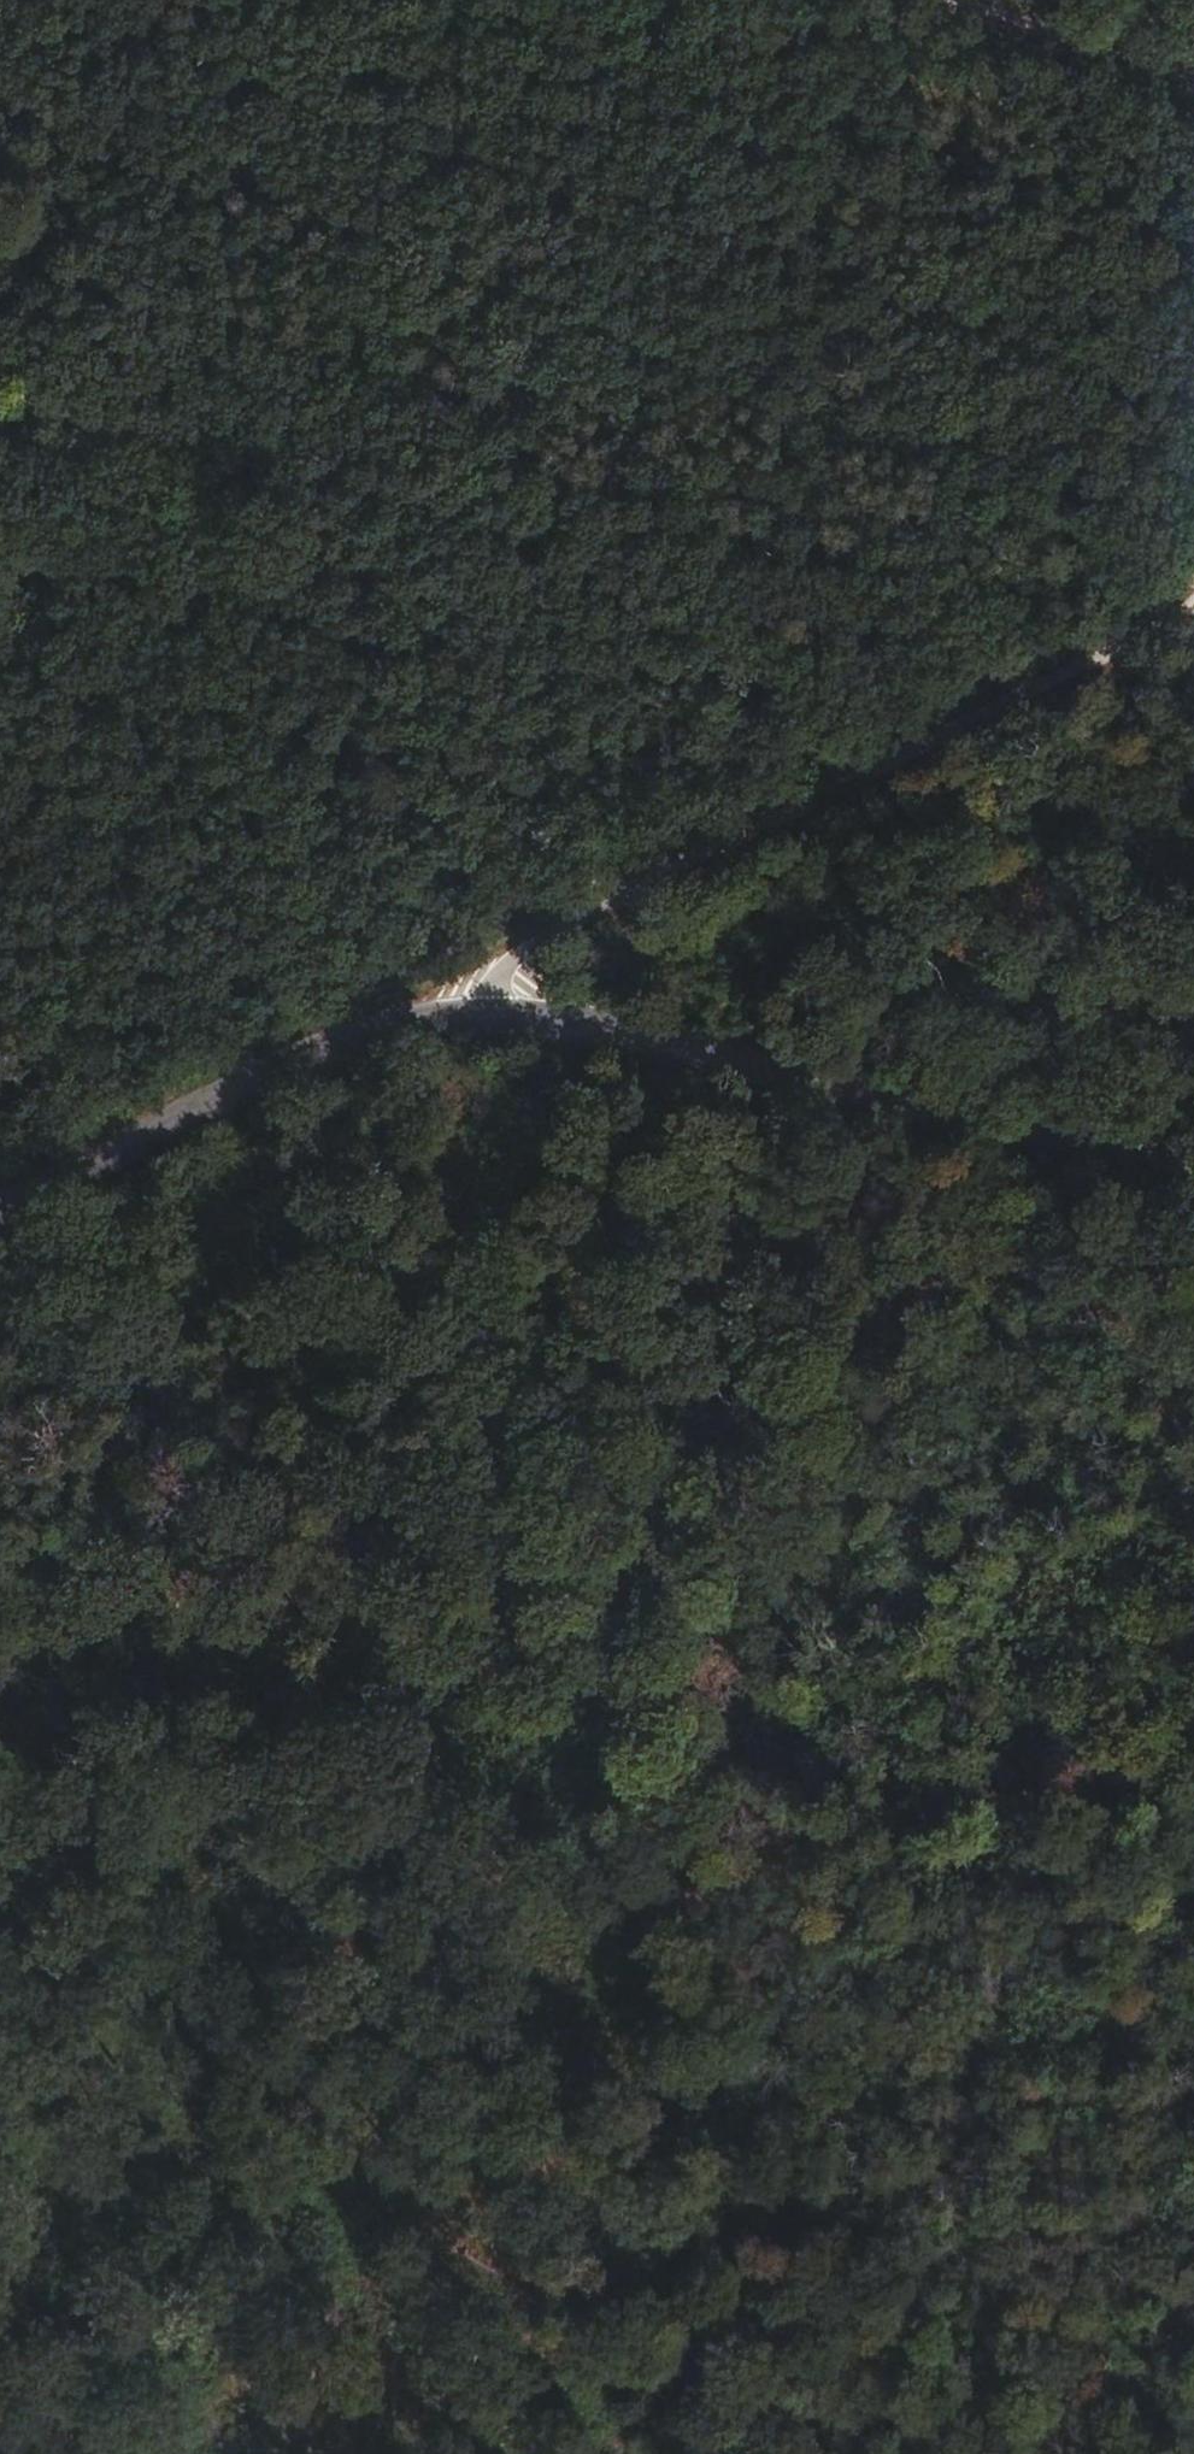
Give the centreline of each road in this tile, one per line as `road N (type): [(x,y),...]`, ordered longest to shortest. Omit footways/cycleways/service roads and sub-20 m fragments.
road 1 (tertiary): [(1193,1162),(733,1052),(423,994),(312,1019),(0,1183)]
road 2 (track): [(944,0),(1193,86)]

